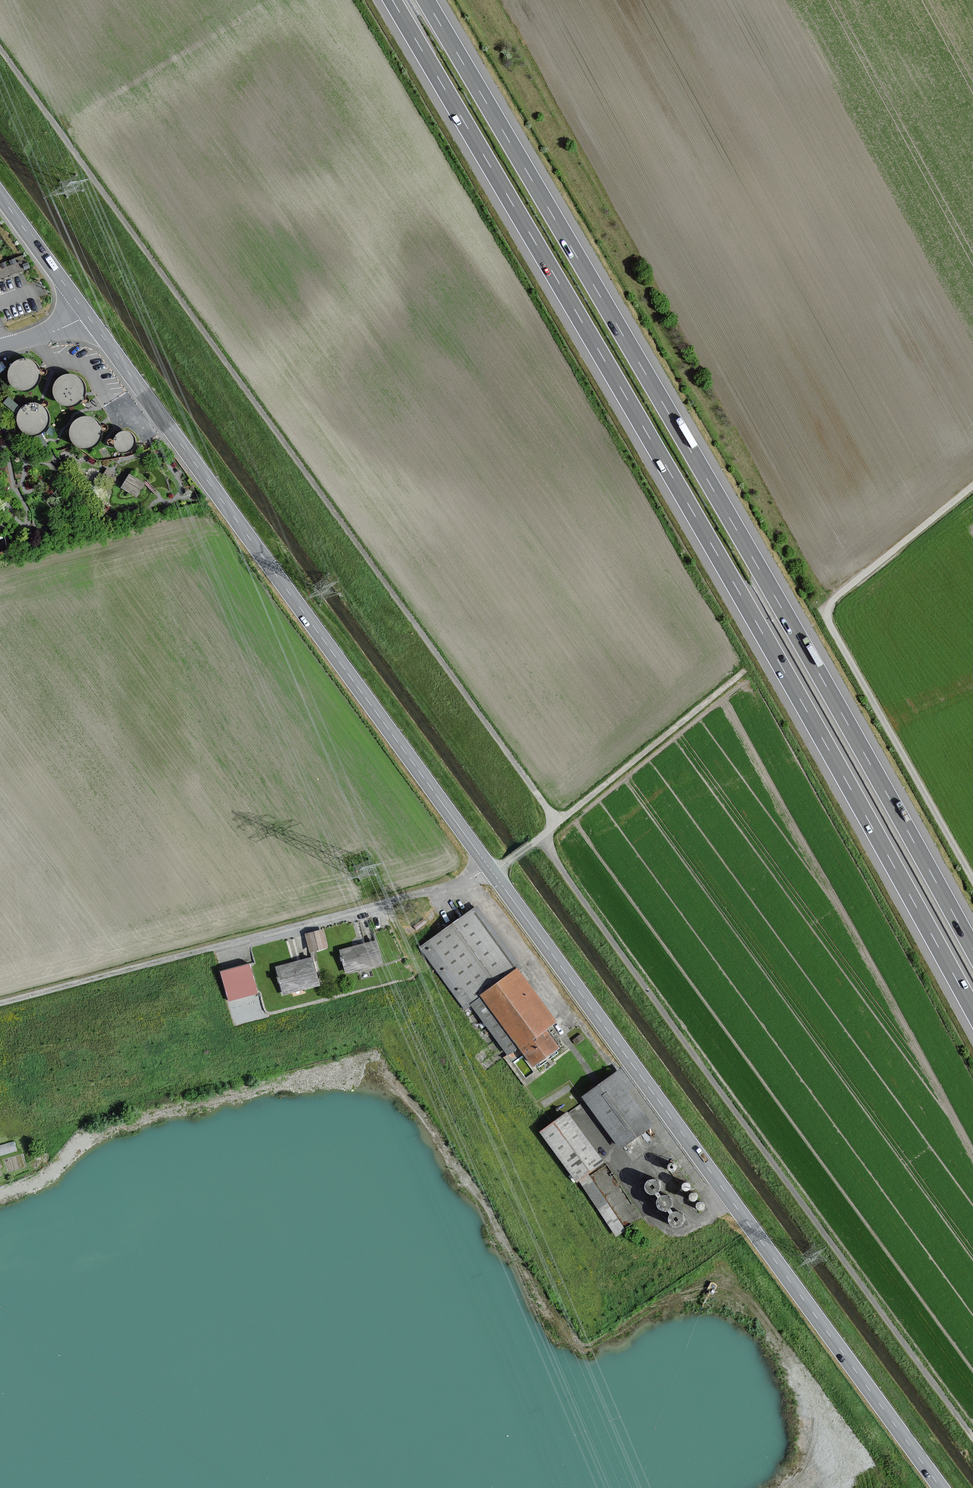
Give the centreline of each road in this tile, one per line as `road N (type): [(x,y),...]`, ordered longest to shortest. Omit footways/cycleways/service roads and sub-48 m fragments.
road 1 (tertiary): [(91,318),(938,1487)]
road 2 (motorway): [(390,0),(972,1015)]
road 3 (motorway): [(972,952),(424,0)]
road 4 (track): [(556,824),(0,49)]
road 5 (track): [(972,1437),(540,837)]
road 6 (track): [(744,669),(491,871)]
road 7 (track): [(57,128),(273,0)]
road 8 (tertiary): [(0,194),(91,318)]

